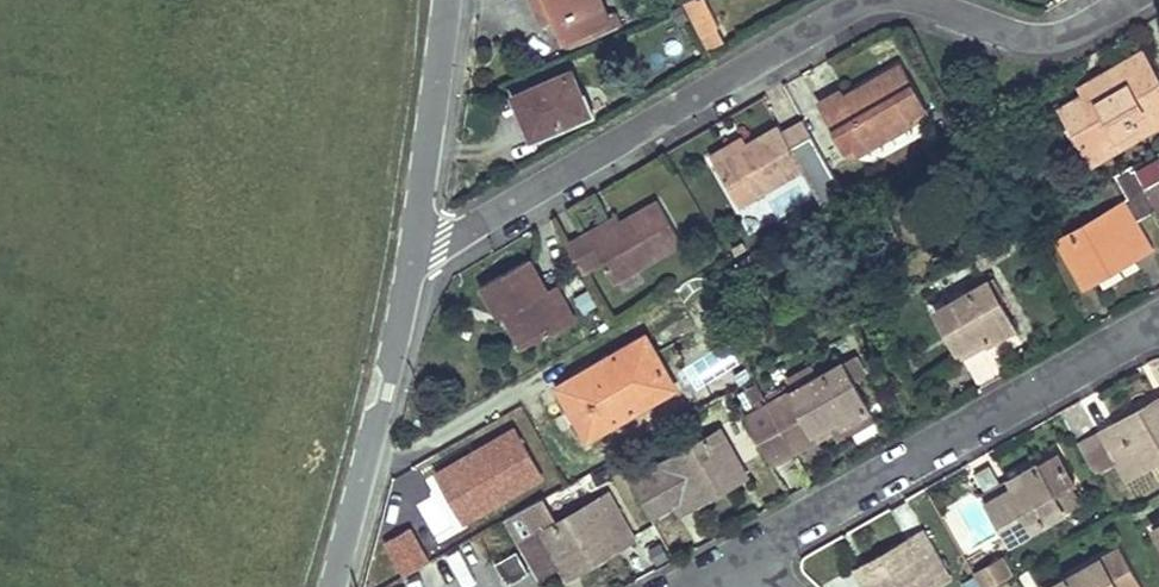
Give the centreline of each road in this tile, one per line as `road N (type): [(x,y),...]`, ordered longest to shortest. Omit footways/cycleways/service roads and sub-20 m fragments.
road 1 (residential): [(875,0),(846,7),(521,202),(455,233),(424,235)]
road 2 (residential): [(1158,327),(1137,328),(772,542)]
road 3 (unclassified): [(424,235),(333,586)]
road 4 (unclassified): [(443,0),(424,235)]
road 5 (residential): [(1124,0),(1057,28),(1004,26),(923,0)]

